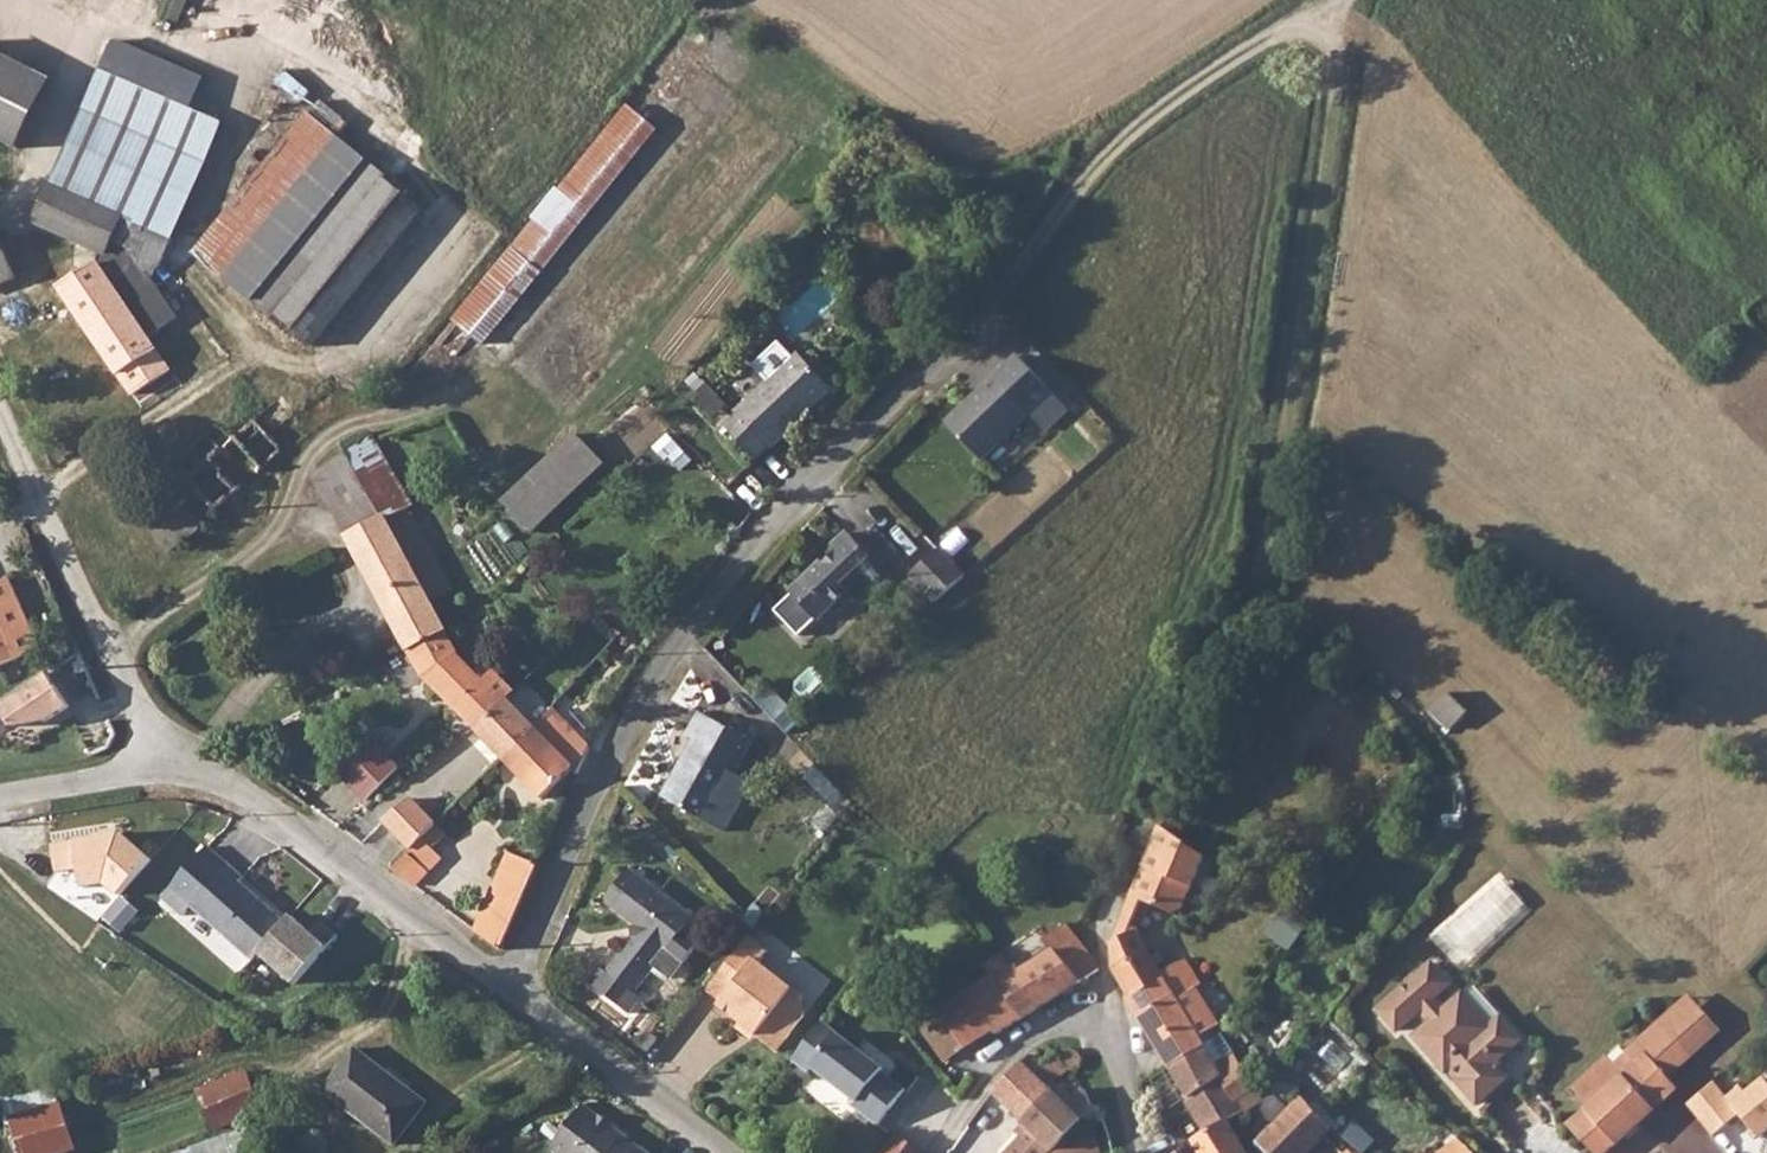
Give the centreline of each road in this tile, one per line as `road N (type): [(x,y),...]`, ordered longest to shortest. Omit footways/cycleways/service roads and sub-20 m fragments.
road 1 (residential): [(1327,0),(1165,107),(1089,174),(977,320),(766,526),(673,645),(510,984)]
road 2 (track): [(1095,1019),(1106,975),(1104,925),(1256,593),(1277,515),(1349,0)]
road 3 (residential): [(510,984),(258,797),(165,771)]
road 4 (residential): [(1137,1152),(1111,1040),(1082,1014),(1049,1020),(1019,1038),(944,1132)]
road 5 (residential): [(724,1152),(510,984)]
road 6 (unclassified): [(114,648),(0,403)]
road 7 (unclassified): [(114,648),(290,529)]
road 8 (residential): [(165,771),(0,798)]
road 9 (unclassified): [(165,771),(114,648)]

